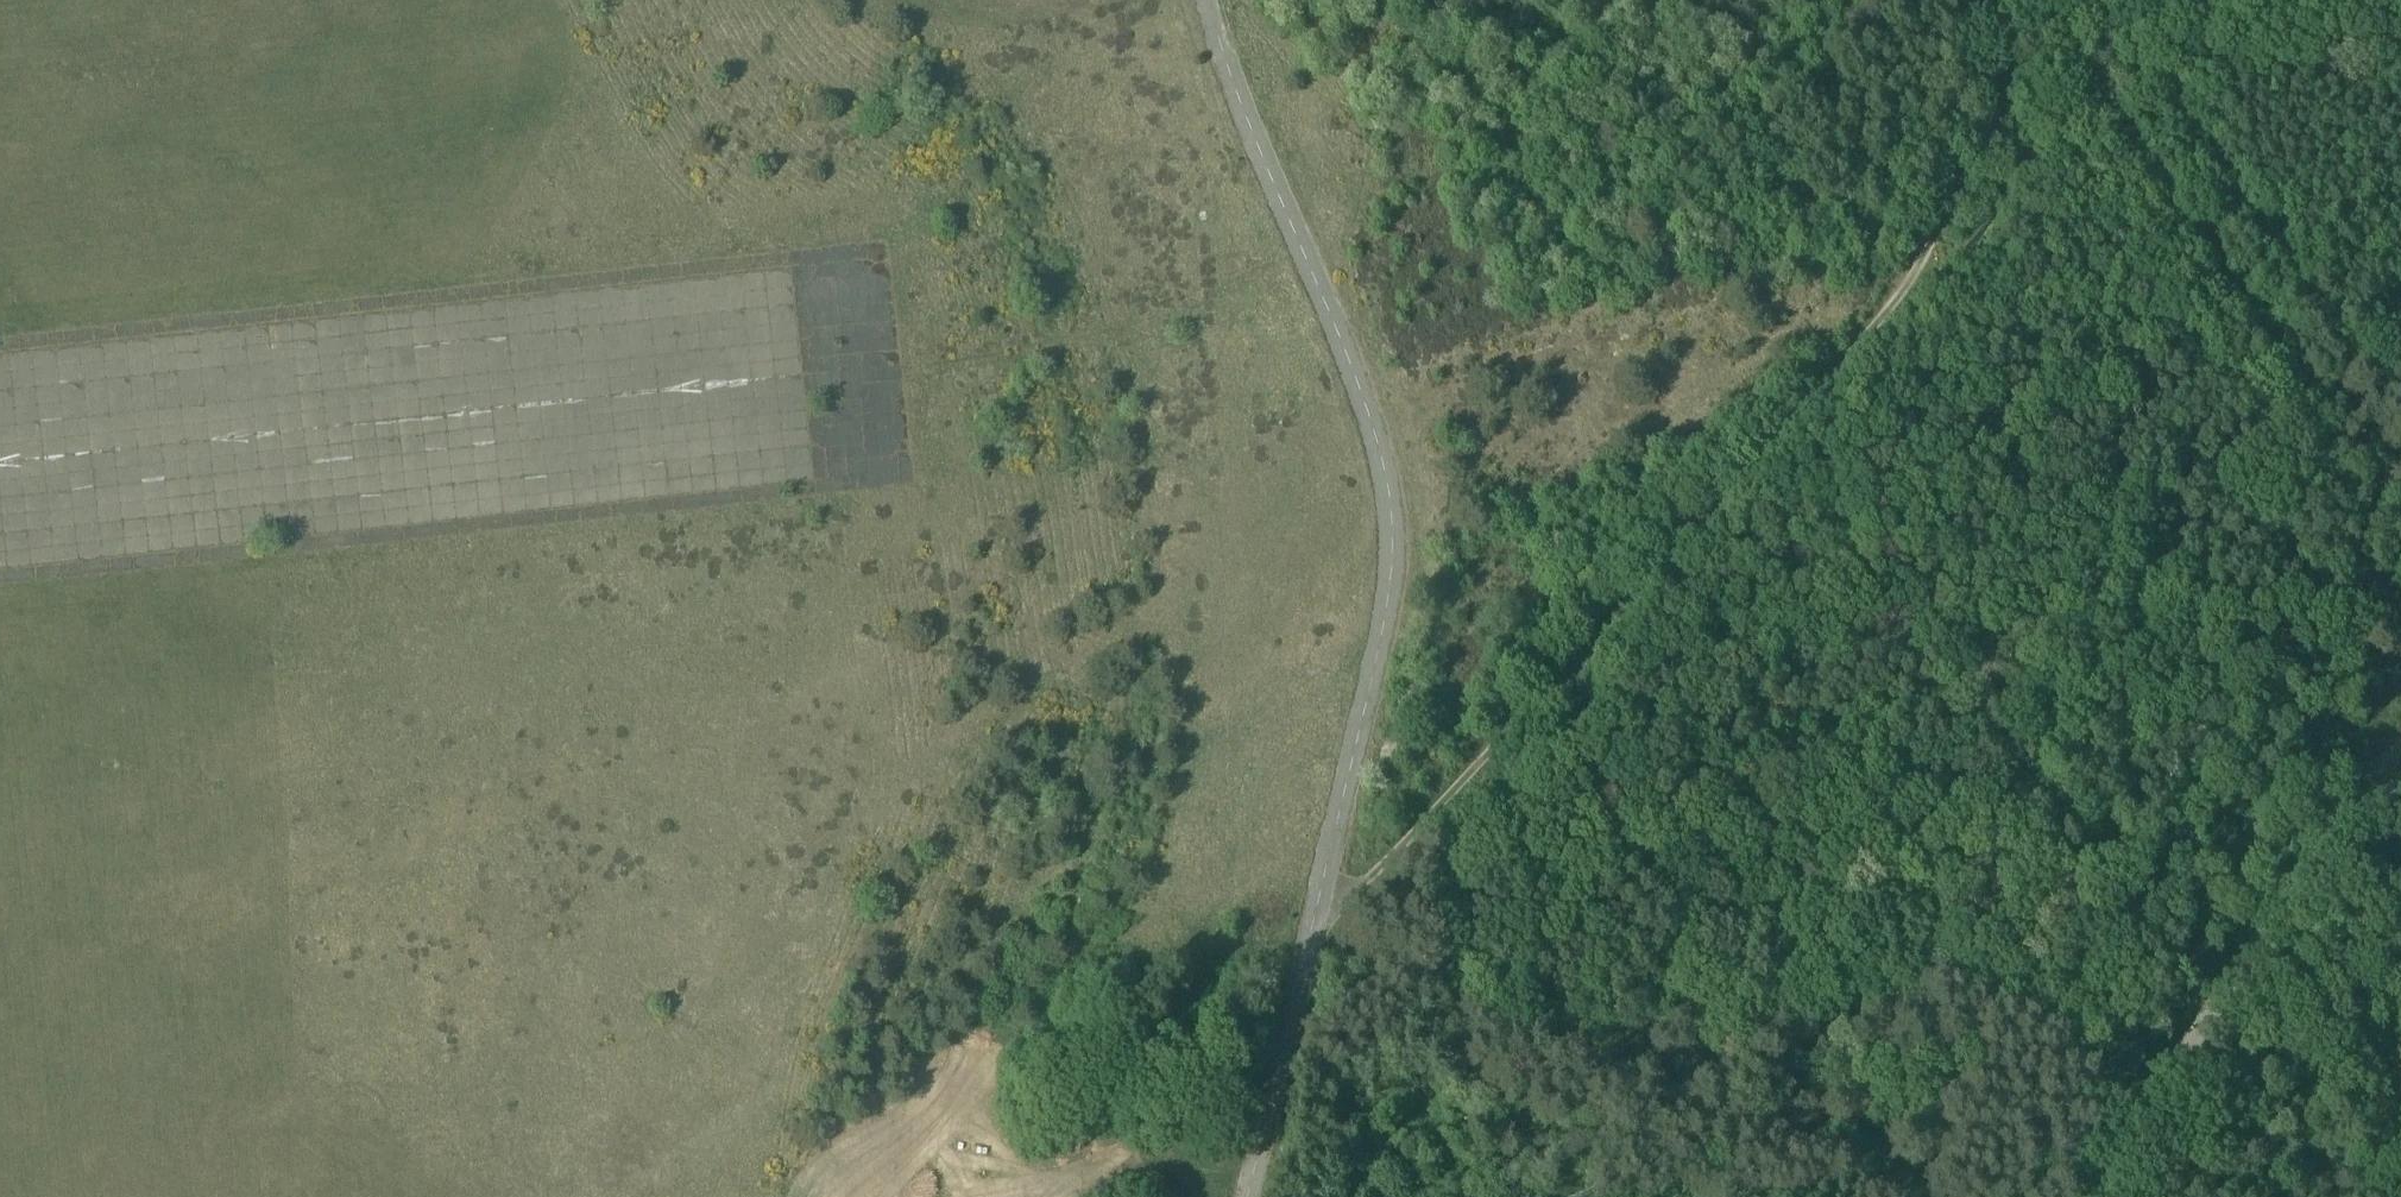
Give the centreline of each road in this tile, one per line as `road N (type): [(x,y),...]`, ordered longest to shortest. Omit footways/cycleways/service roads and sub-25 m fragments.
road 1 (track): [(1998,0),(2016,47),(2002,111),(1857,342),(1352,888),(1320,890)]
road 2 (track): [(2078,1196),(2294,898),(2400,785)]
road 3 (track): [(2400,435),(2169,82)]

